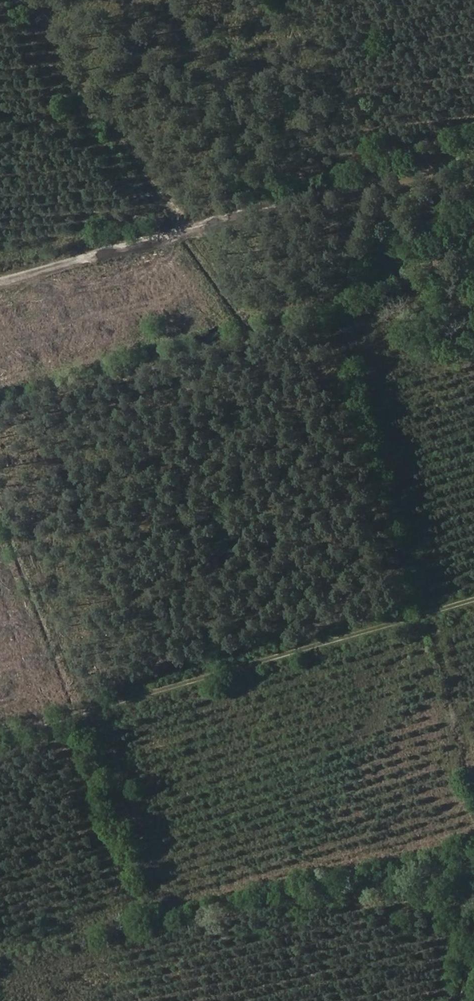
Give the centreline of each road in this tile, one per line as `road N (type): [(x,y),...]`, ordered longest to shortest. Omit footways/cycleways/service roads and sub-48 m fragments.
road 1 (track): [(0,737),(473,601)]

